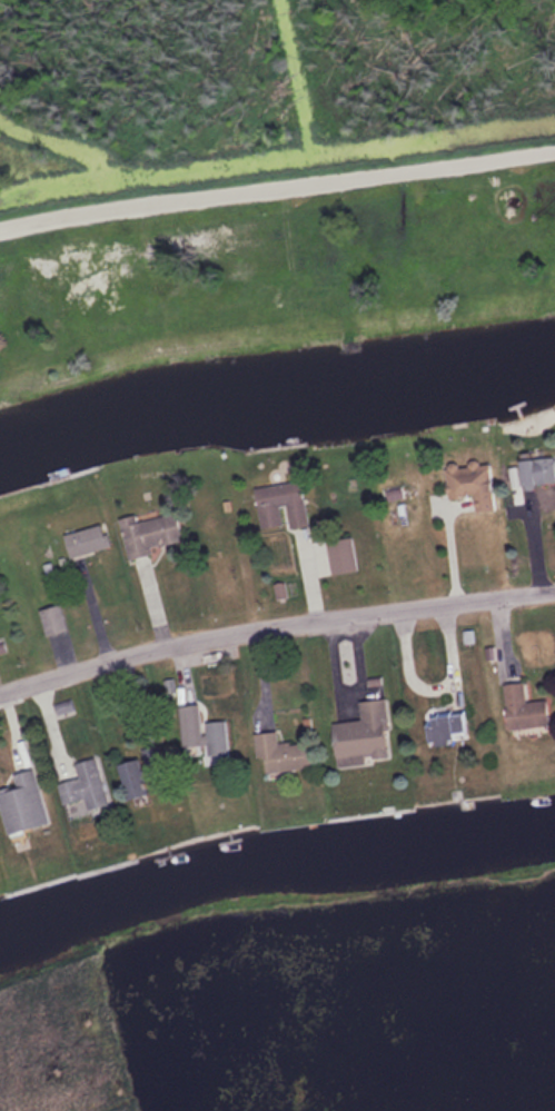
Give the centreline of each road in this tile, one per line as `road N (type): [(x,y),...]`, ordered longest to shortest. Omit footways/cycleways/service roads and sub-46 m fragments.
road 1 (residential): [(0,694),(174,643),(554,586)]
road 2 (residential): [(0,226),(87,208),(554,147)]

